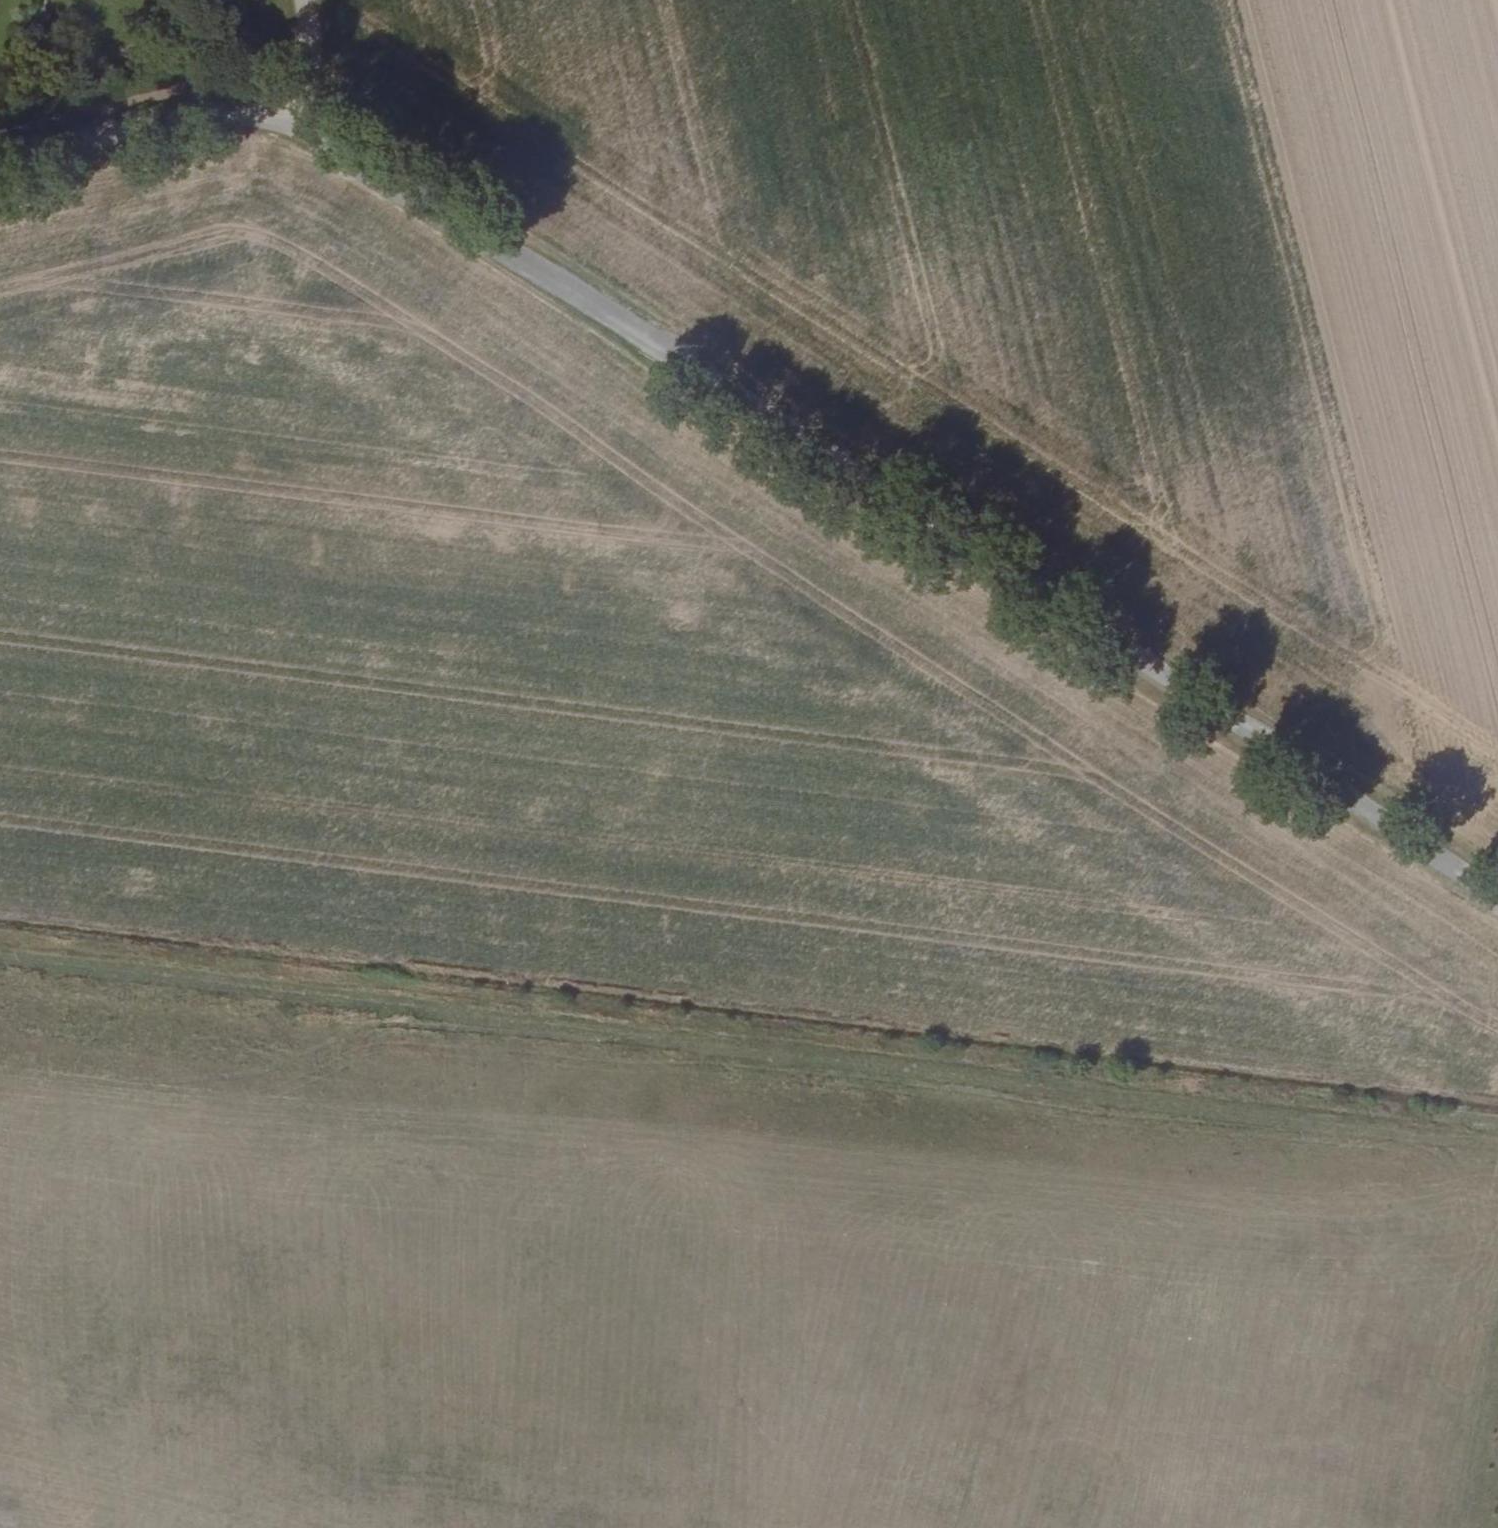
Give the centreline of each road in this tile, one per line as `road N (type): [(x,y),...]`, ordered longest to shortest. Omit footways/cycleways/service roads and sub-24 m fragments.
road 1 (track): [(0,167),(215,110),(354,157),(1497,908)]
road 2 (track): [(354,157),(318,111),(302,0)]

